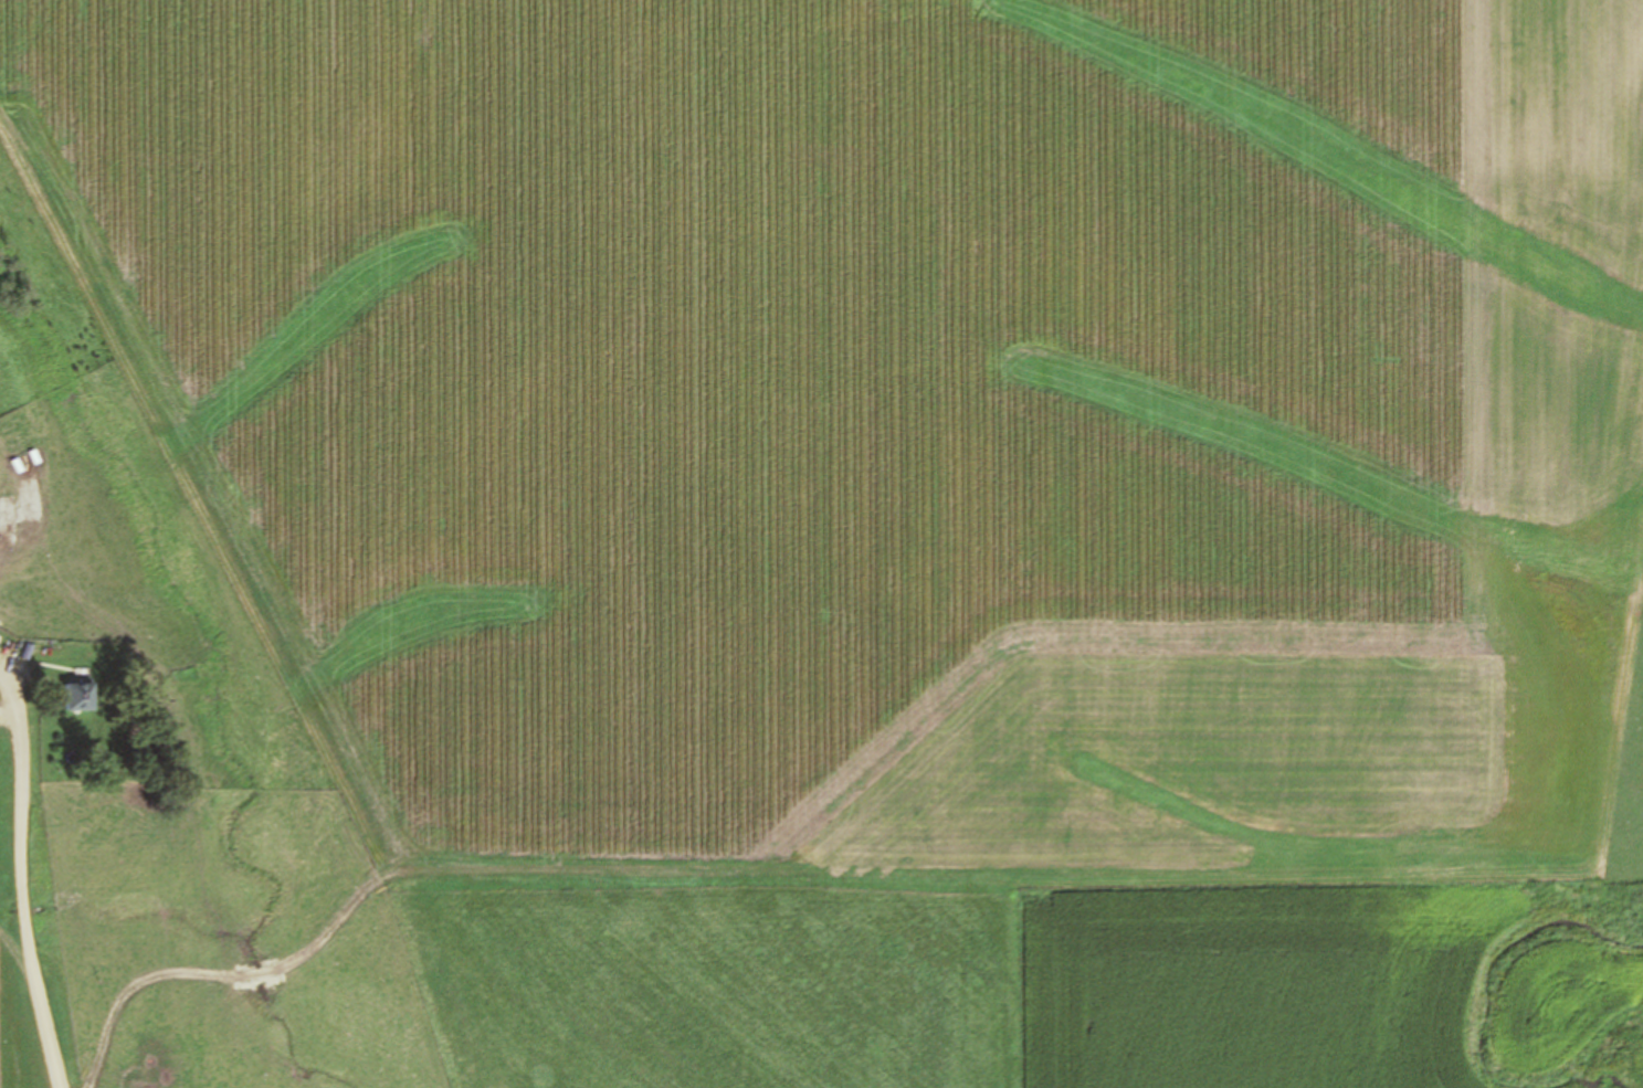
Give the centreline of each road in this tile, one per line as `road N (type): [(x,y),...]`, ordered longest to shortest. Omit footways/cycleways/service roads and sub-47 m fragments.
road 1 (residential): [(70,1087),(29,878),(17,673)]

